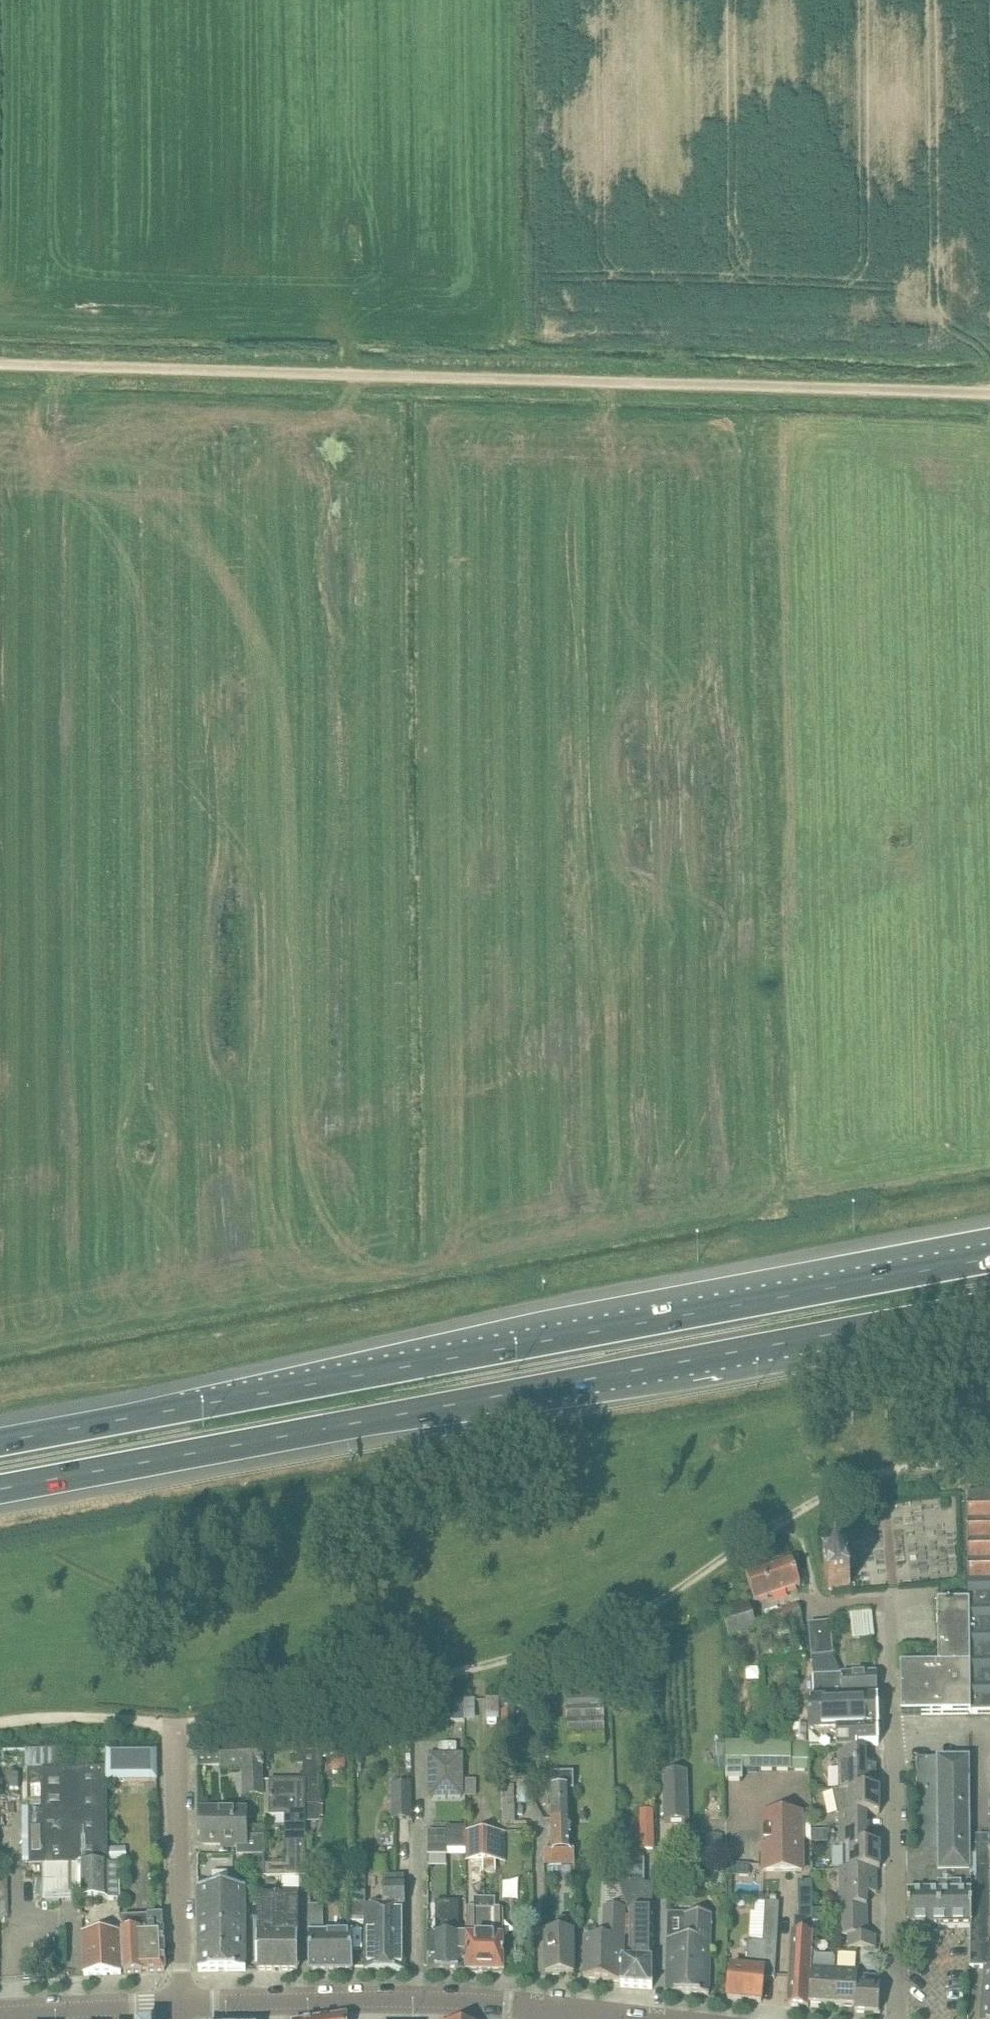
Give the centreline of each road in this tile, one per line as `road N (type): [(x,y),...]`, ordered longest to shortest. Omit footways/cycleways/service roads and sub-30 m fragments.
road 1 (secondary): [(0,1237),(309,1177),(471,1134),(694,1038),(833,962),(989,859)]
road 2 (secondary): [(982,829),(818,938),(580,1057),(464,1104),(310,1150),(0,1209)]
road 3 (motorway): [(0,1488),(989,1303)]
road 4 (motorway): [(989,1256),(0,1441)]
road 5 (unclassified): [(0,366),(989,394)]
road 6 (residential): [(896,2018),(892,1607)]
road 7 (secondary): [(178,2004),(426,1998),(543,2009)]
road 8 (residential): [(178,2004),(175,1721)]
road 9 (secondary): [(0,2014),(178,2004)]

